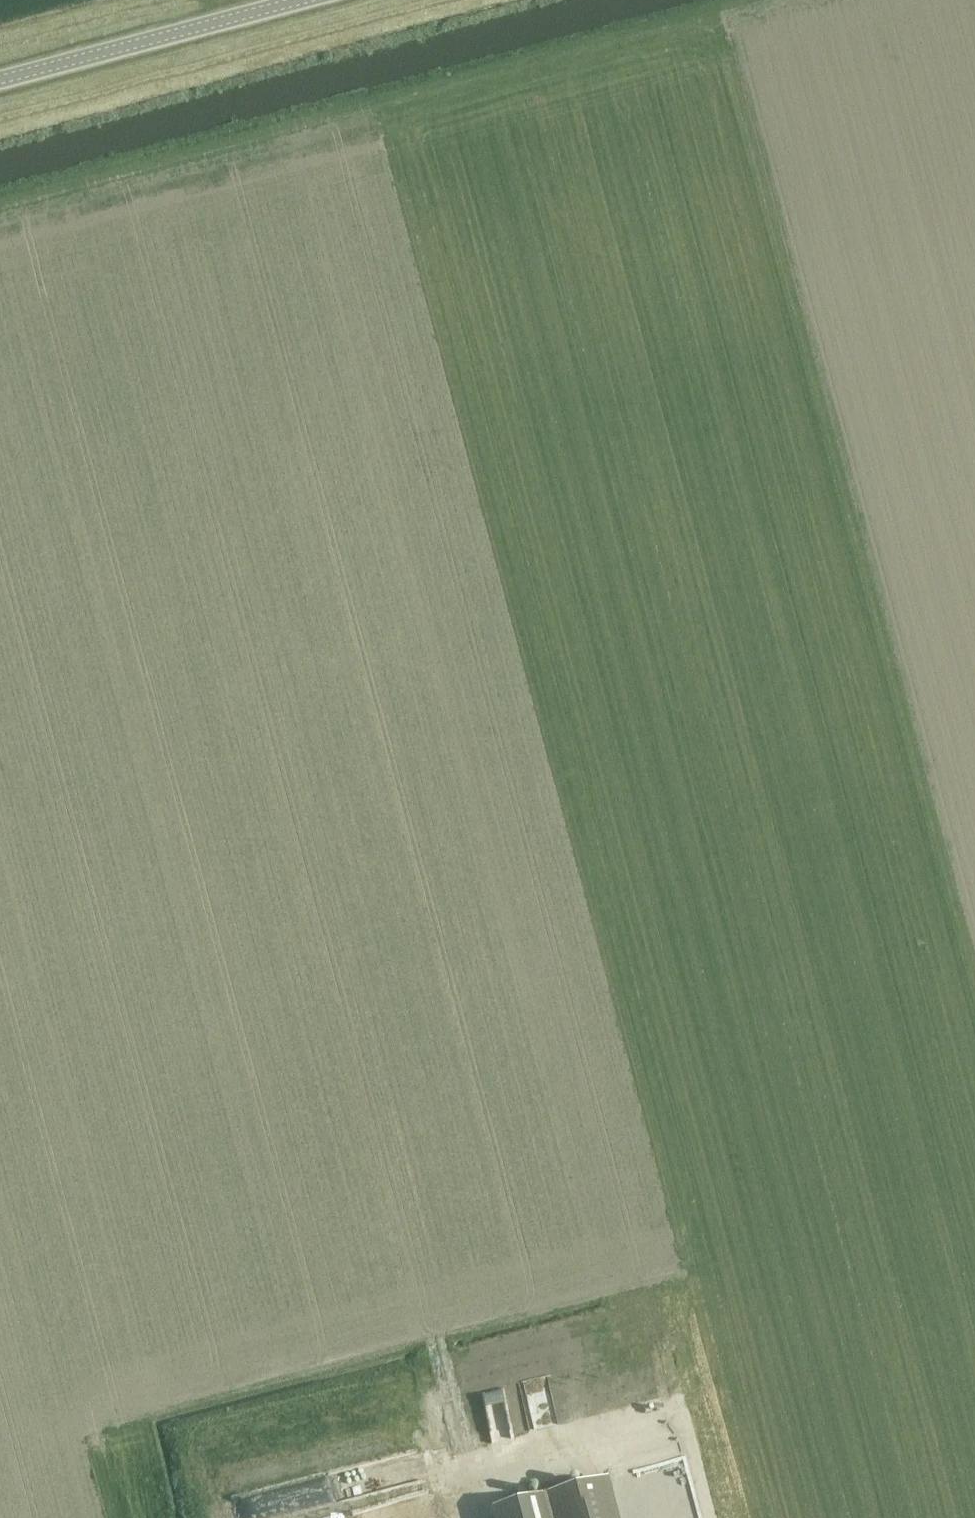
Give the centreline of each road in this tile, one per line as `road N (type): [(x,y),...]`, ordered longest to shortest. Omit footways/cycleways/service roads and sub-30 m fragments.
road 1 (tertiary): [(0,82),(307,0)]

